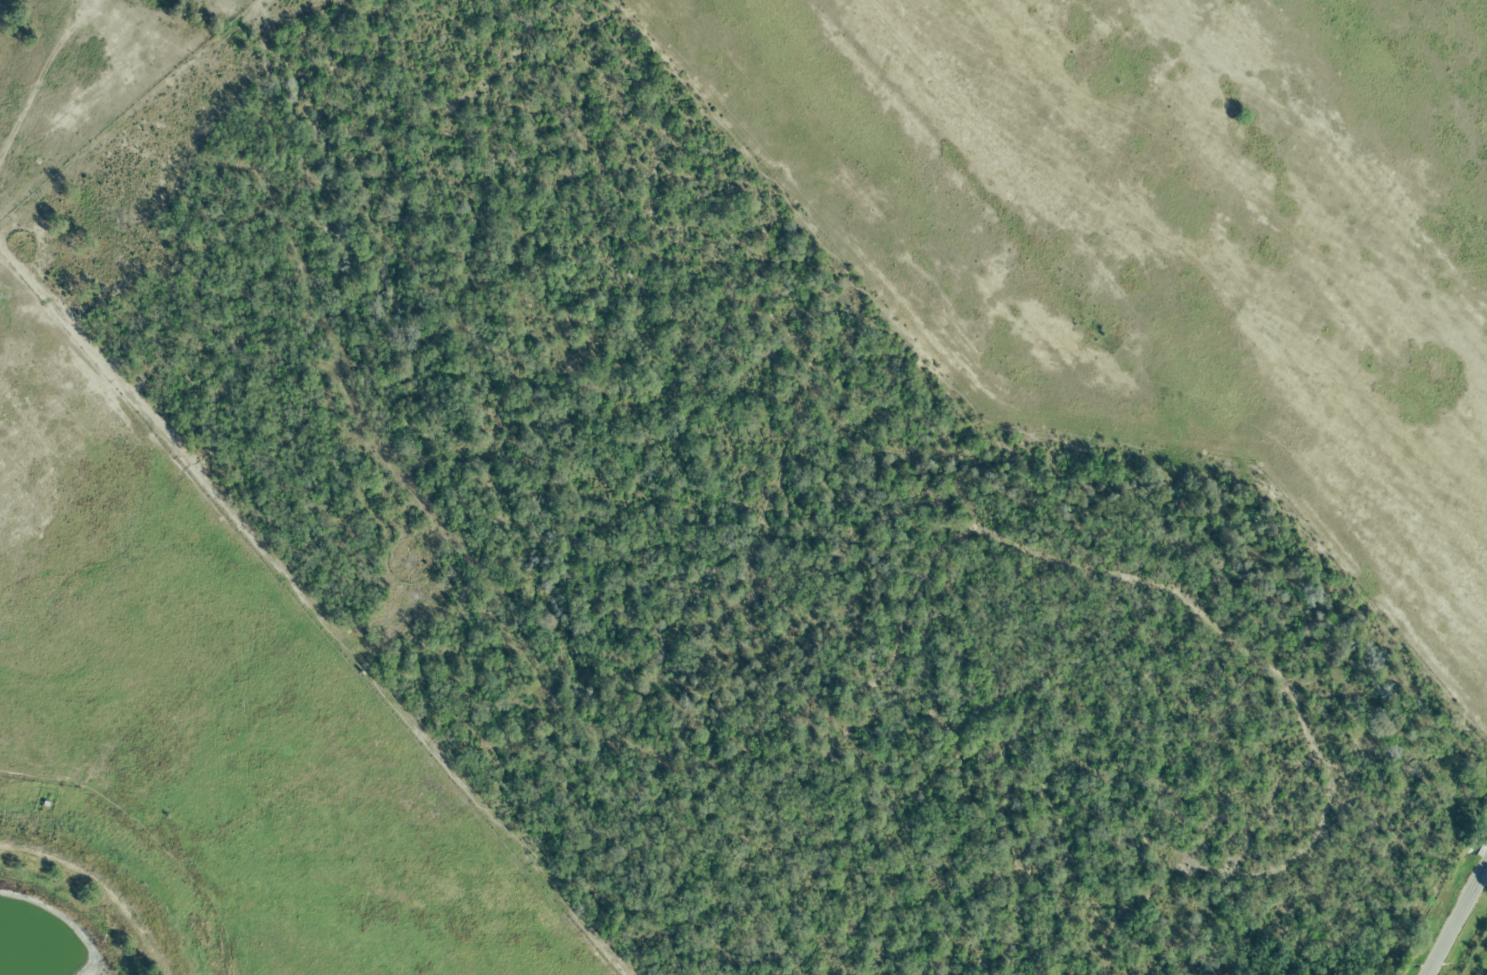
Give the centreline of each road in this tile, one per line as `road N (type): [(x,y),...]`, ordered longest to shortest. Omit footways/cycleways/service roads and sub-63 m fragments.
road 1 (secondary): [(1425,974),(1486,860)]

